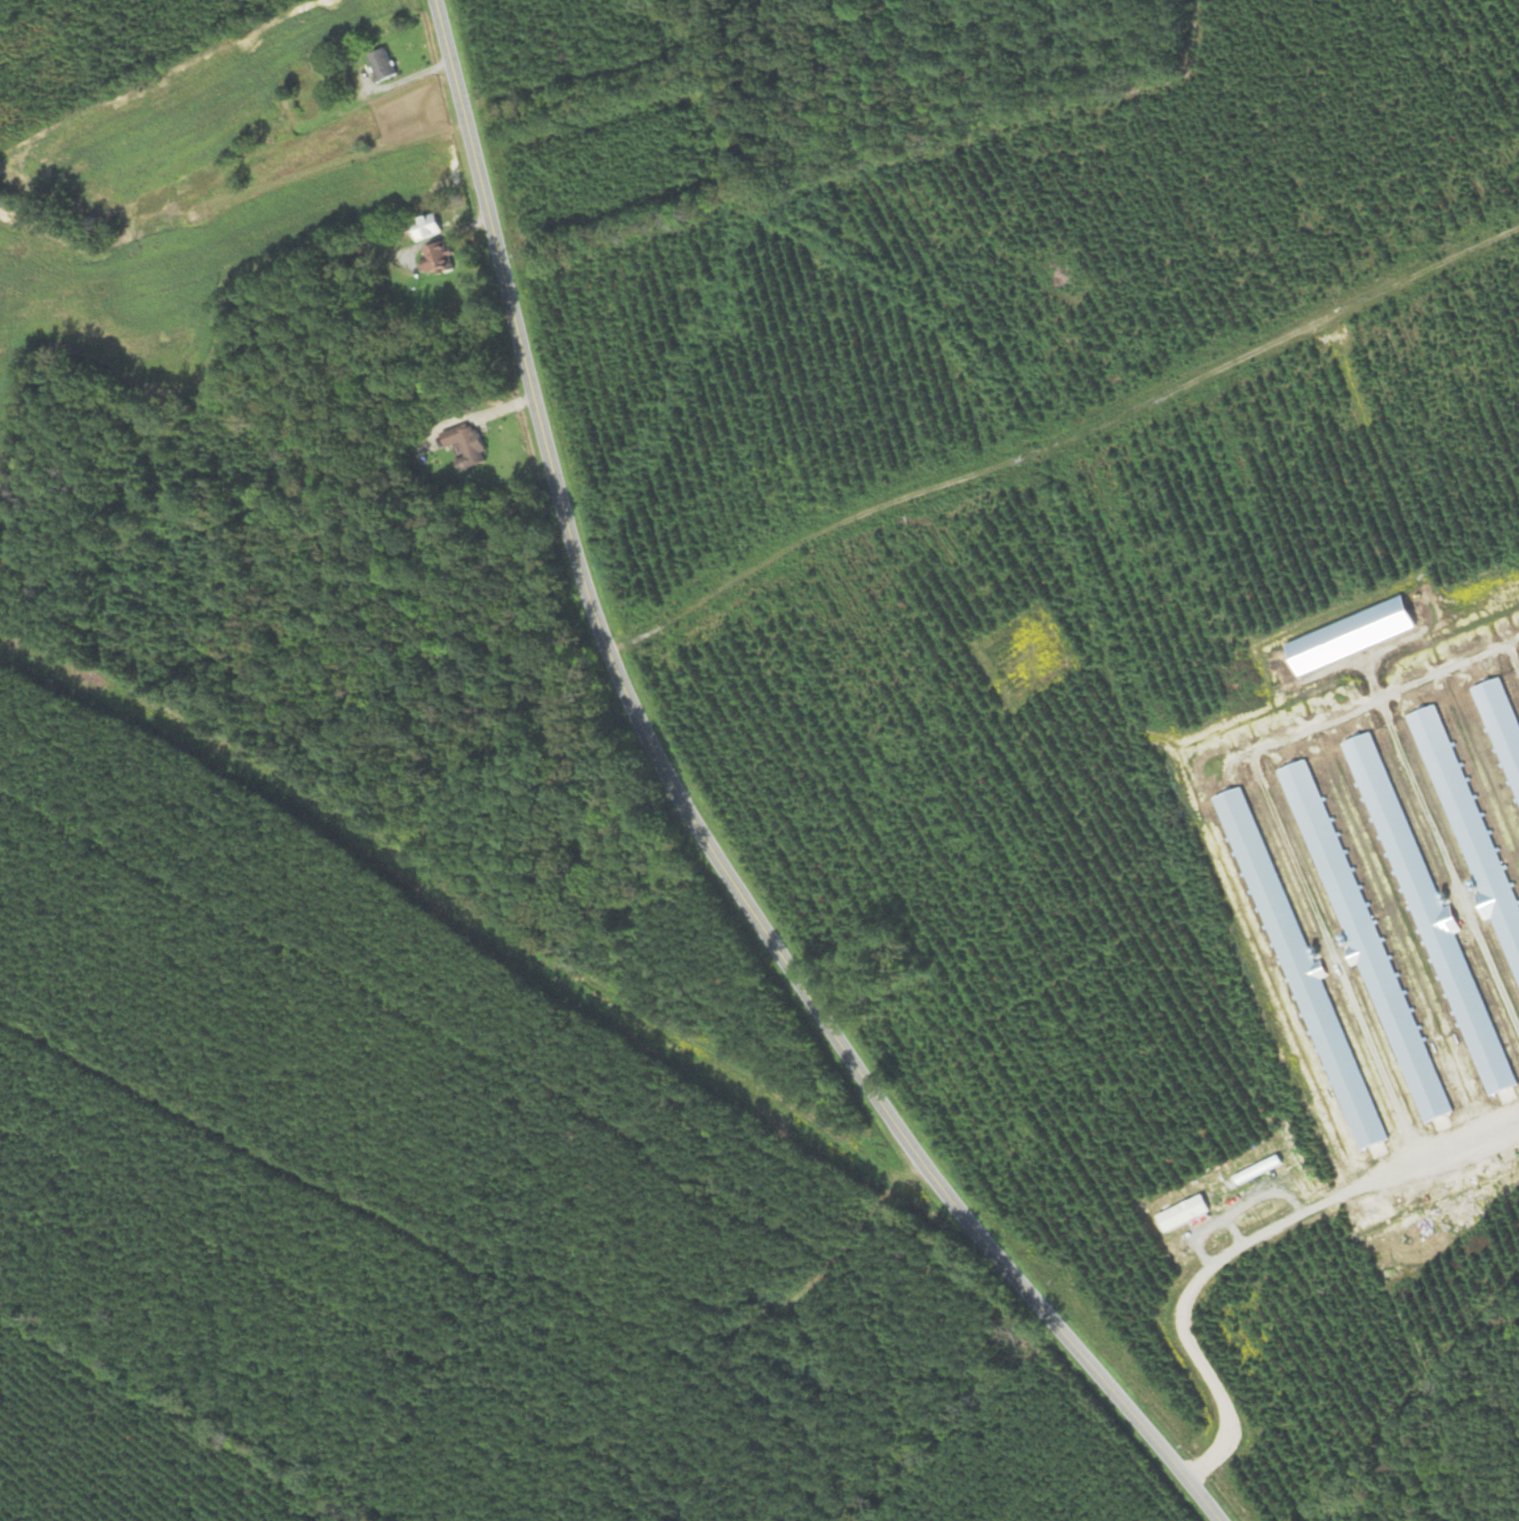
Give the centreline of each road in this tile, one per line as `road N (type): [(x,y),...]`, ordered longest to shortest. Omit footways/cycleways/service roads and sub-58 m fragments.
road 1 (secondary): [(1225,1520),(935,1174),(669,773),(591,593),(438,0)]
road 2 (residential): [(517,314),(183,455)]

